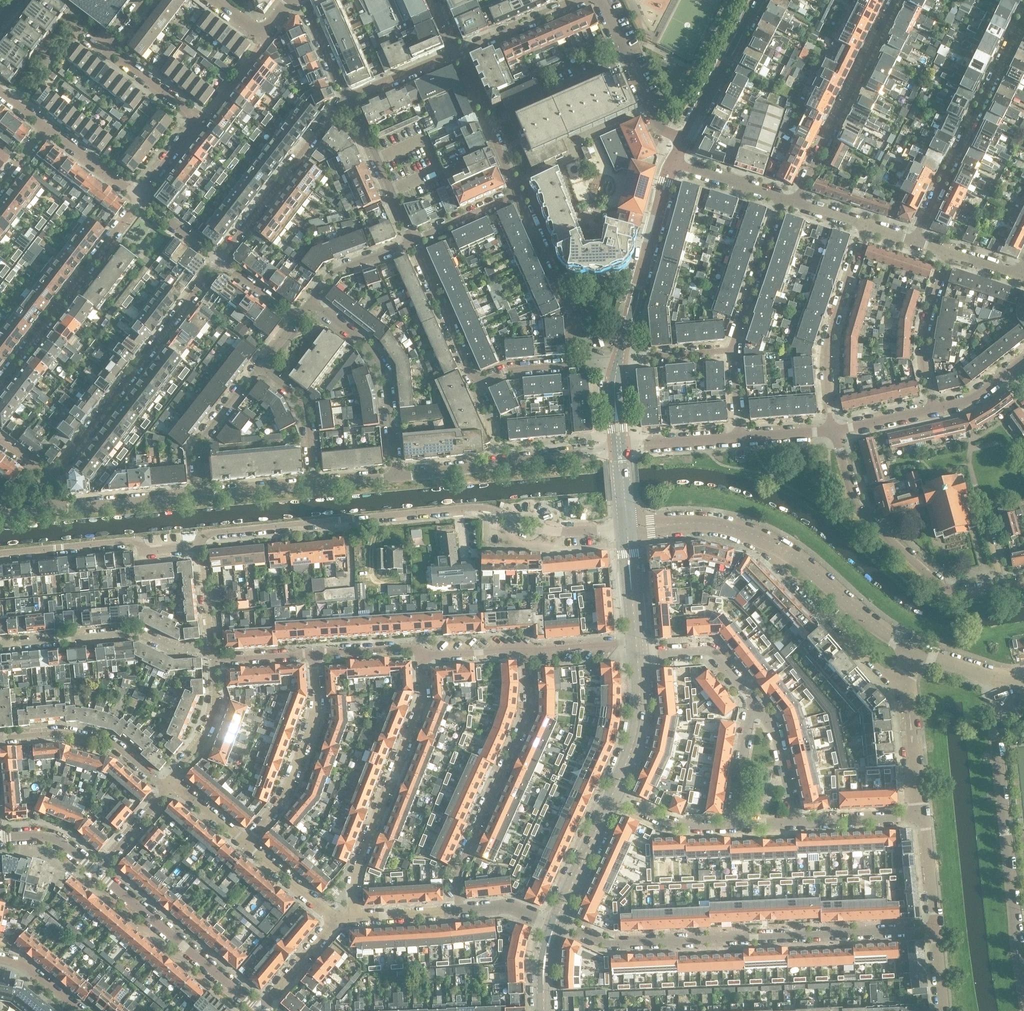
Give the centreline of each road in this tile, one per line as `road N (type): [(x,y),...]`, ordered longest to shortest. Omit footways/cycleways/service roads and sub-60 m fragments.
road 1 (residential): [(201,546),(210,533),(472,504),(493,505),(556,532),(627,529)]
road 2 (residential): [(936,930),(607,943),(557,923)]
road 3 (residential): [(1023,1002),(992,706),(999,674)]
road 4 (residential): [(337,920),(354,904),(357,865),(421,706),(424,653)]
road 5 (residential): [(455,911),(457,869),(527,707),(525,650)]
road 6 (residential): [(51,480),(219,262)]
road 7 (residential): [(412,241),(476,380),(593,363)]
road 8 (residential): [(1003,586),(969,593),(938,586),(860,514),(833,430)]
road 9 (residential): [(1023,16),(915,240)]
road 10 (residential): [(138,200),(0,385)]
road 11 (residential): [(790,200),(895,0)]
road 12 (residential): [(397,477),(619,448)]
road 13 (residential): [(743,527),(827,619),(899,681)]
road 14 (residential): [(261,1009),(97,870)]
road 15 (residential): [(0,643),(140,632),(172,647),(211,648)]
road 16 (residential): [(138,200),(196,120),(107,46)]
road 17 (residential): [(833,430),(832,327),(867,224)]
road 18 (residential): [(245,845),(279,805),(313,727),(315,653)]
road 19 (residential): [(397,477),(385,376),(371,348),(314,297)]
road 20 (residential): [(219,262),(349,98)]
road 21 (tertiary): [(616,361),(673,163)]
road 22 (residential): [(0,553),(131,539),(148,550),(201,546)]
road 23 (tertiary): [(912,642),(743,527)]
road 24 (residential): [(593,363),(517,194)]
road 25 (residential): [(169,782),(109,740),(60,731),(0,738)]
road 26 (residential): [(683,143),(658,129),(602,0)]
road 27 (residential): [(933,410),(925,337),(949,250)]
road 28 (residential): [(734,350),(777,210),(790,200)]
road 29 (tertiary): [(683,143),(754,0)]
road 30 (residential): [(349,98),(412,241)]
road 31 (residential): [(201,497),(198,444),(262,364)]
road 32 (residential): [(517,194),(456,51)]
road 33 (residential): [(53,509),(201,497)]
road 34 (tertiary): [(612,794),(636,747),(640,654)]
road 35 (residential): [(756,707),(715,653),(640,654)]
road 36 (tertiary): [(557,923),(612,794)]
road 37 (residential): [(262,364),(303,408),(314,486)]
road 38 (residential): [(456,51),(583,0)]
road 39 (residential): [(169,782),(207,731),(214,661)]
road 40 (residential): [(919,809),(899,681)]
road 41 (residential): [(792,820),(919,809)]
road 42 (residential): [(733,826),(679,824),(612,794)]
road 43 (tertiary): [(640,654),(627,529)]
road 44 (residential): [(790,200),(673,163)]
road 45 (residential): [(619,448),(741,438)]
road 46 (residential): [(936,930),(919,809)]
road 47 (residential): [(792,820),(777,732),(756,707)]
road 48 (residential): [(733,826),(756,707)]

